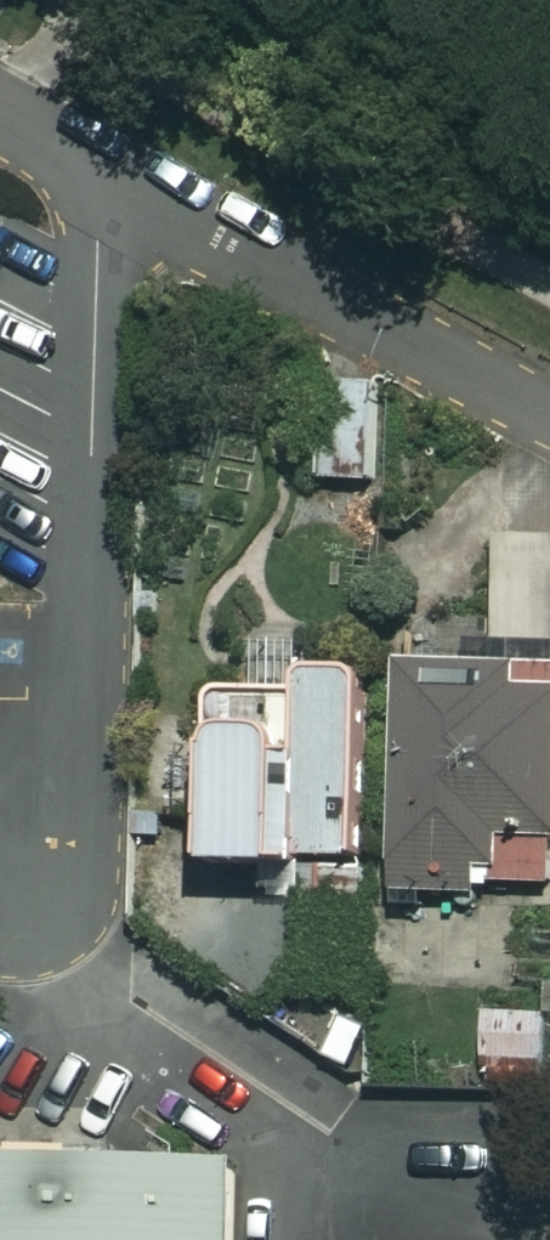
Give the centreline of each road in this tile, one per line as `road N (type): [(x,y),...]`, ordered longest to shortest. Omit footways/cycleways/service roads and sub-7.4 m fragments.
road 1 (unclassified): [(100,175),(79,769),(66,816),(9,887)]
road 2 (residential): [(549,413),(100,175)]

